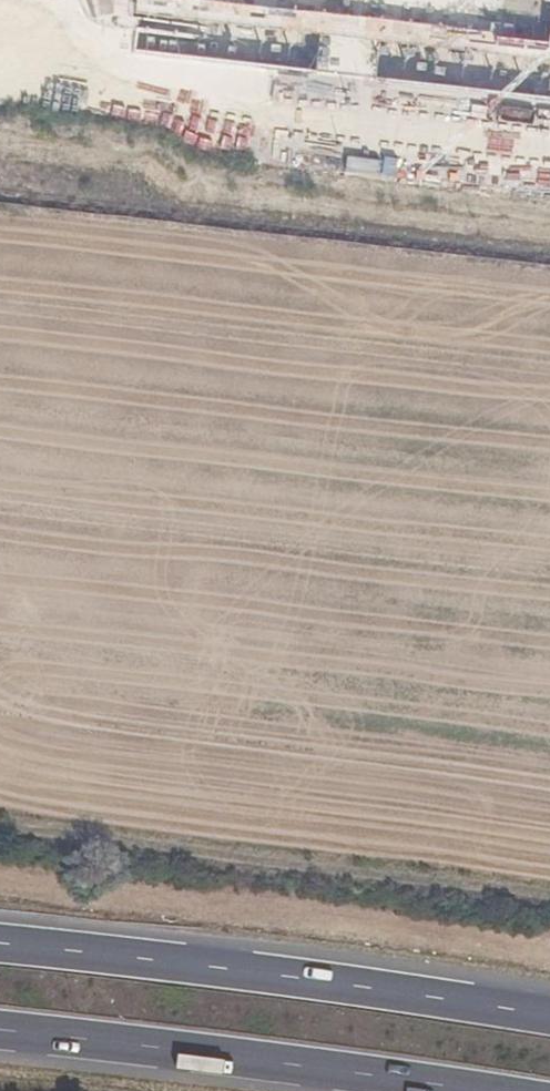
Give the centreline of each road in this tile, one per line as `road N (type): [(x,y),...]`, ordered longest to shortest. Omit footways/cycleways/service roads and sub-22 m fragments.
road 1 (trunk): [(549,1015),(0,943)]
road 2 (track): [(0,830),(549,897)]
road 3 (trunk): [(0,1029),(477,1090)]

